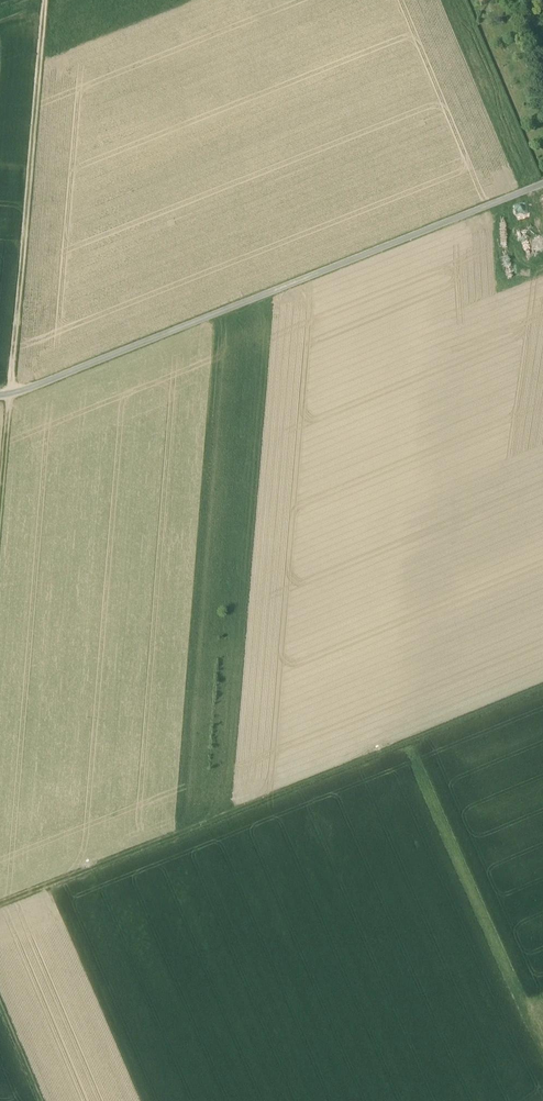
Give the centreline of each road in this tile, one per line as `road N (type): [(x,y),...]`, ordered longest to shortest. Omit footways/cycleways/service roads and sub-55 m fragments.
road 1 (track): [(0,904),(542,686)]
road 2 (unclassified): [(542,183),(0,396)]
road 3 (track): [(43,0),(0,479)]

